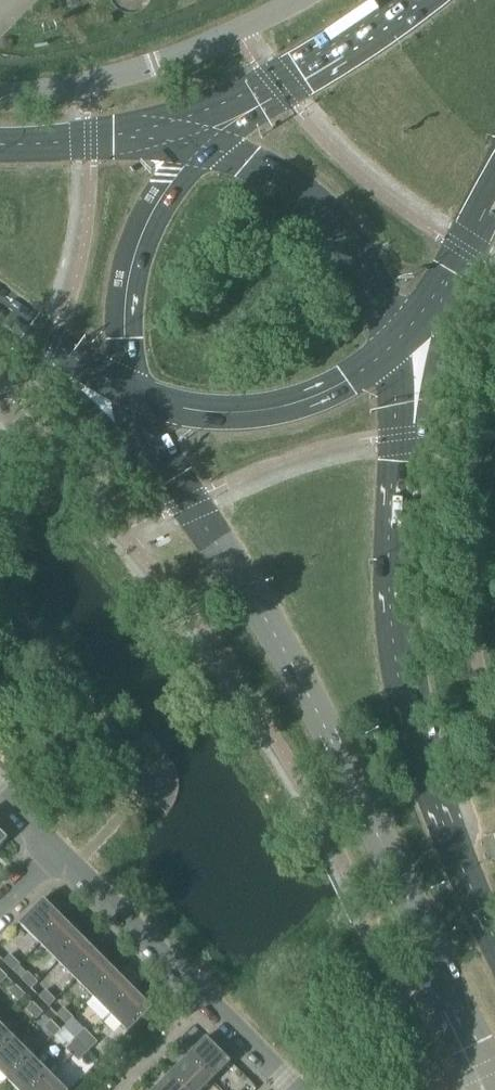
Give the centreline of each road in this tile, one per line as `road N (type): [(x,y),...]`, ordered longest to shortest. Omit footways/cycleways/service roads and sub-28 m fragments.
road 1 (secondary): [(129,390),(170,480),(282,641),(494,1087)]
road 2 (secondary): [(494,940),(413,741),(394,659),(387,572),(391,352)]
road 3 (residential): [(55,850),(293,1089)]
road 4 (secondary): [(391,352),(369,272),(325,213),(195,124)]
road 5 (unclassified): [(0,92),(88,83),(154,63),(289,0)]
road 6 (secondary): [(195,124),(148,220),(125,294),(129,390)]
road 7 (trunk): [(129,390),(172,406),(251,412),(297,404),(391,352)]
road 8 (trunk): [(411,0),(321,62),(195,124)]
road 9 (trunk): [(195,124),(113,140),(0,144)]
road 10 (trunk): [(391,352),(451,271),(494,191)]
road 11 (trunk): [(0,303),(129,390)]

